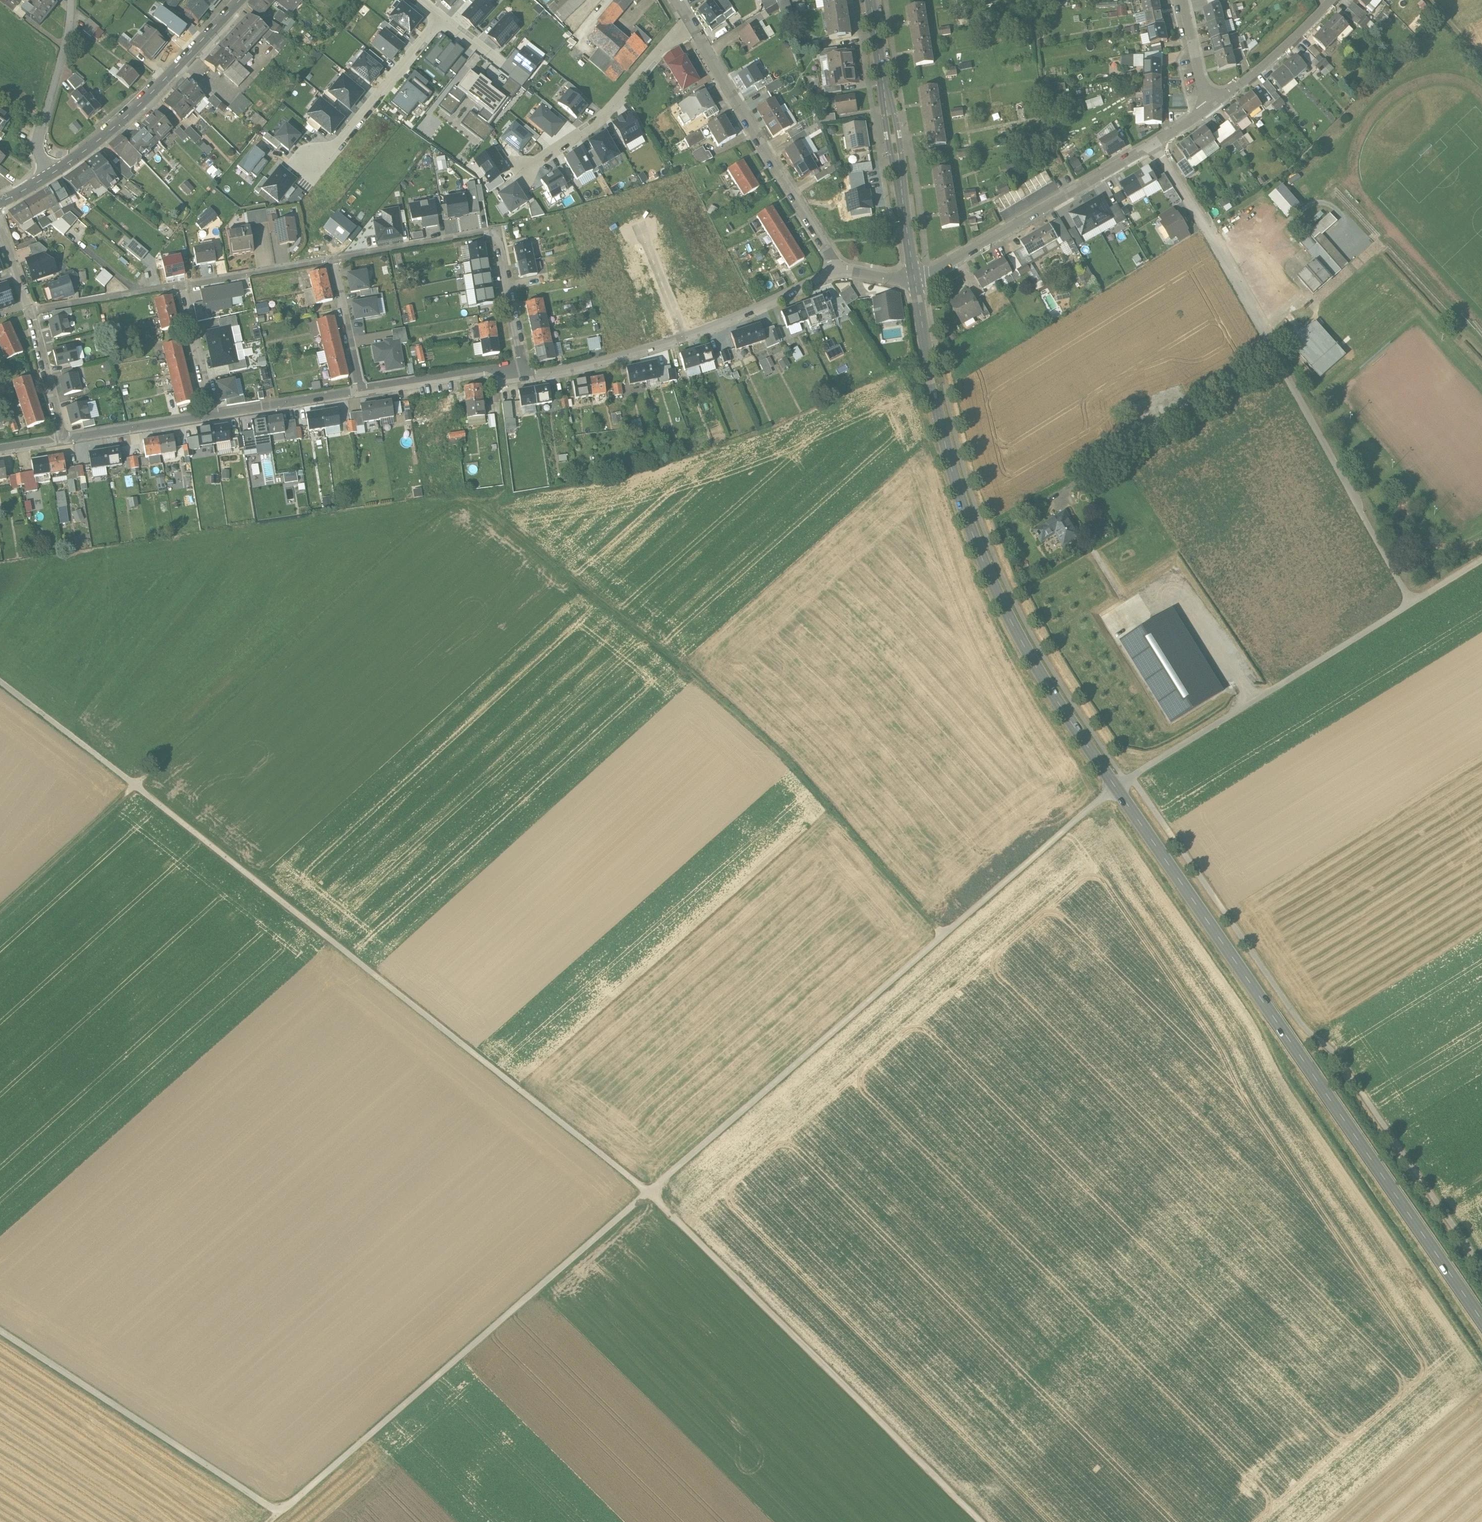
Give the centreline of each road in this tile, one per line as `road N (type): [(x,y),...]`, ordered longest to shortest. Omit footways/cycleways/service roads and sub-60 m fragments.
road 1 (track): [(941,936),(770,744),(466,499),(0,911)]
road 2 (secondary): [(1481,1322),(1011,623),(949,463),(915,280)]
road 3 (track): [(646,1192),(1116,789),(1481,561)]
road 4 (track): [(0,683),(646,1192)]
road 5 (track): [(0,1332),(278,1513),(646,1192)]
road 6 (track): [(646,1192),(980,1521)]
road 7 (residential): [(915,280),(1209,112)]
road 8 (residential): [(525,376),(621,357),(721,324),(837,271)]
road 9 (residential): [(837,271),(692,25)]
road 10 (secondary): [(915,280),(870,0)]
road 11 (secondary): [(52,172),(120,123),(239,0)]
road 12 (residential): [(692,25),(599,120),(523,172)]
road 13 (residential): [(441,18),(327,158),(313,163)]
road 14 (residential): [(71,0),(38,146),(52,172)]
road 15 (residential): [(496,229),(330,258)]
road 16 (residential): [(1209,112),(1333,0)]
road 17 (residential): [(360,392),(525,376)]
road 18 (residential): [(182,283),(31,313)]
road 19 (residential): [(330,258),(182,283)]
road 20 (residential): [(212,416),(360,392)]
road 21 (residential): [(496,229),(525,376)]
road 22 (residential): [(65,439),(212,416)]
road 23 (residential): [(330,258),(360,392)]
road 24 (residential): [(212,416),(182,283)]
road 25 (residential): [(31,313),(65,439)]

